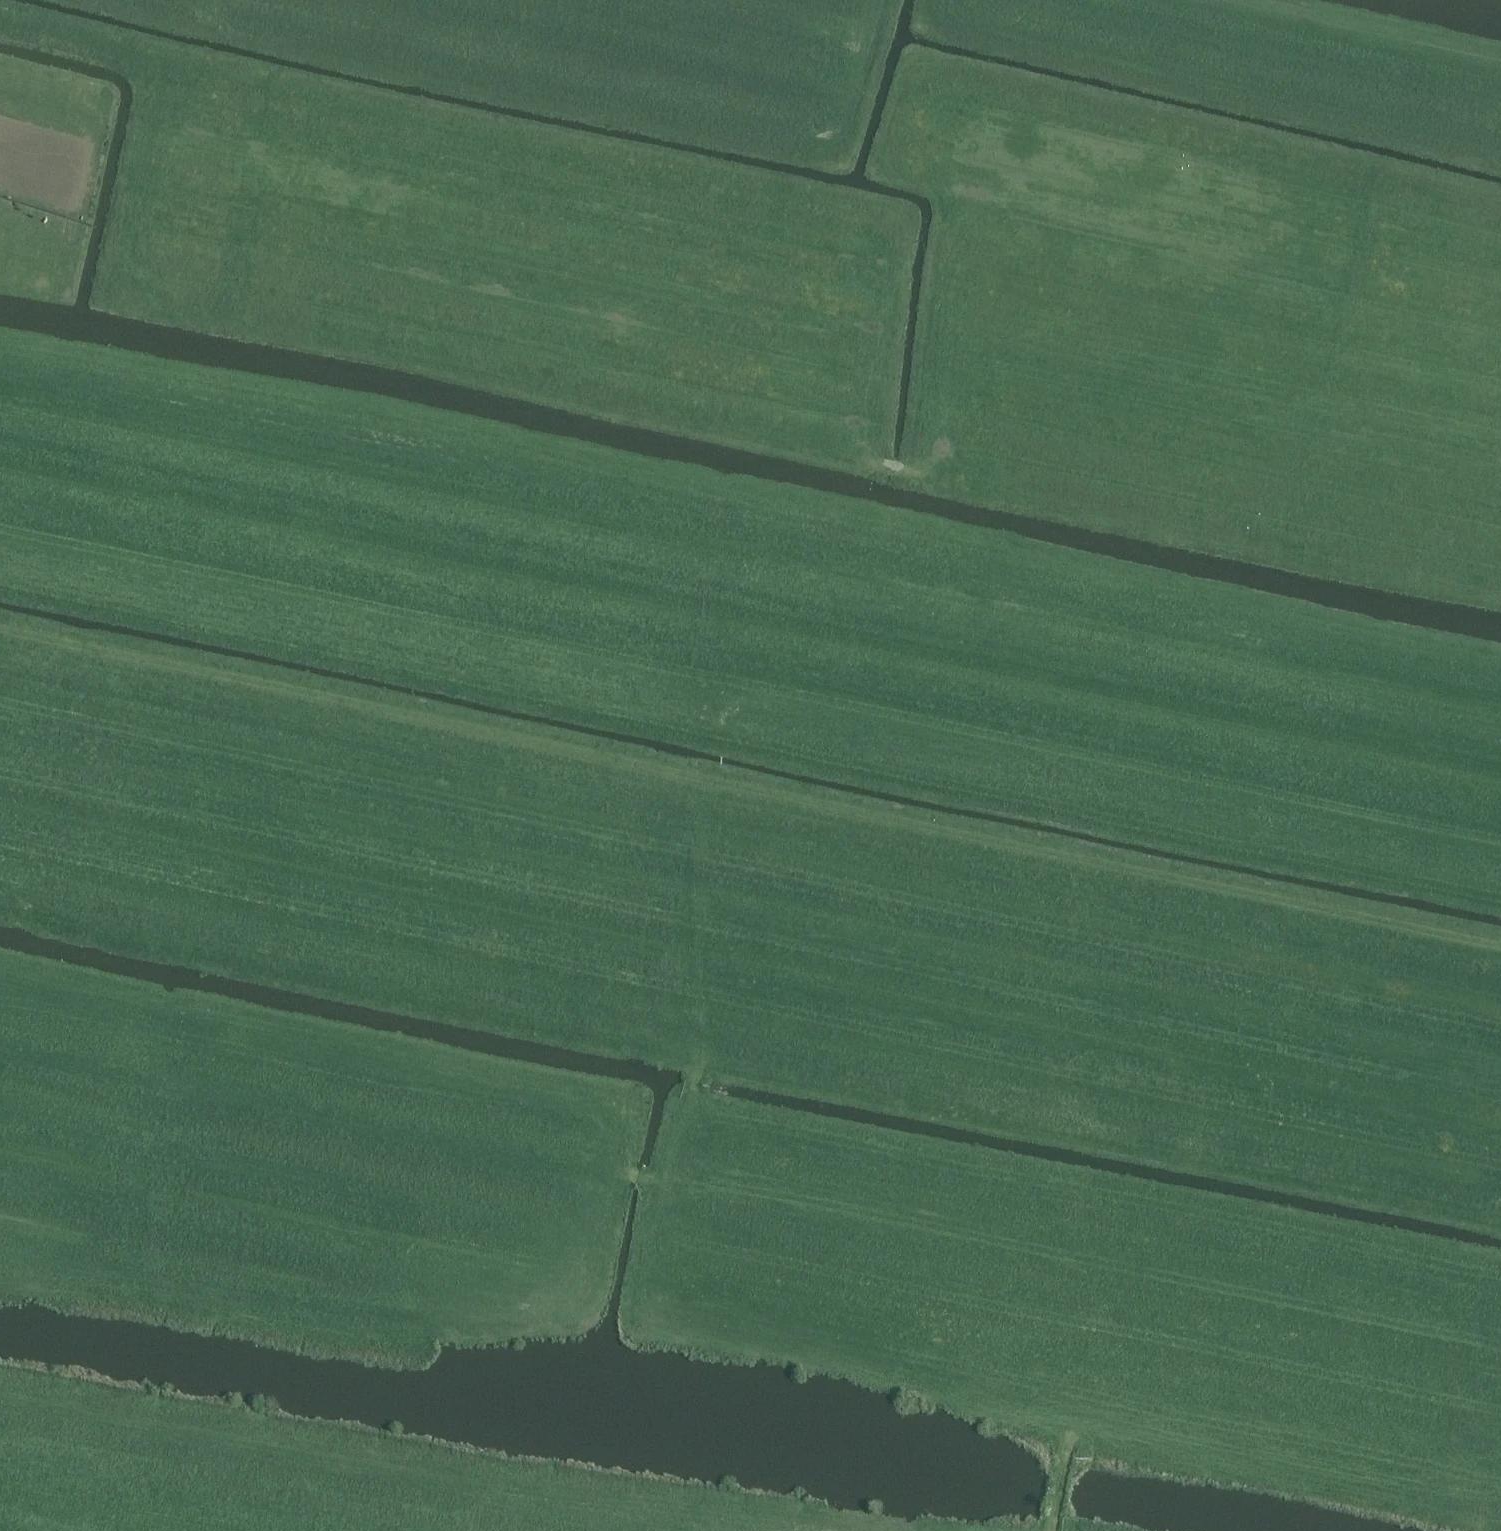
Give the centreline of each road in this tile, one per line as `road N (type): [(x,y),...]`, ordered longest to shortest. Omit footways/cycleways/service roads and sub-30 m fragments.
road 1 (track): [(0,627),(1500,943)]
road 2 (track): [(561,1530),(0,1506)]
road 3 (track): [(1500,1373),(1080,1428),(1056,1530)]
road 4 (track): [(0,21),(173,72)]

